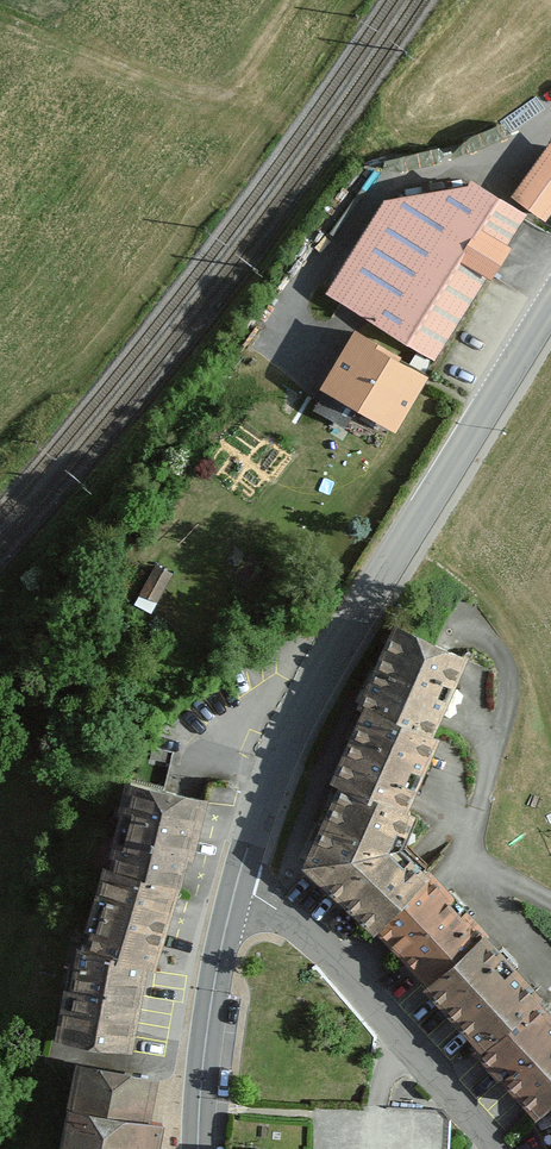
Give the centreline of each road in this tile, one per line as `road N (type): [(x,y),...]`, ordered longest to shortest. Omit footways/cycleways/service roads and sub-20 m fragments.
road 1 (tertiary): [(236,891),(270,779),(312,700),(550,318)]
road 2 (residential): [(497,1148),(283,911),(236,891)]
road 3 (track): [(297,0),(243,77),(181,90),(0,21)]
road 4 (tertiary): [(199,1148),(212,993),(236,891)]

